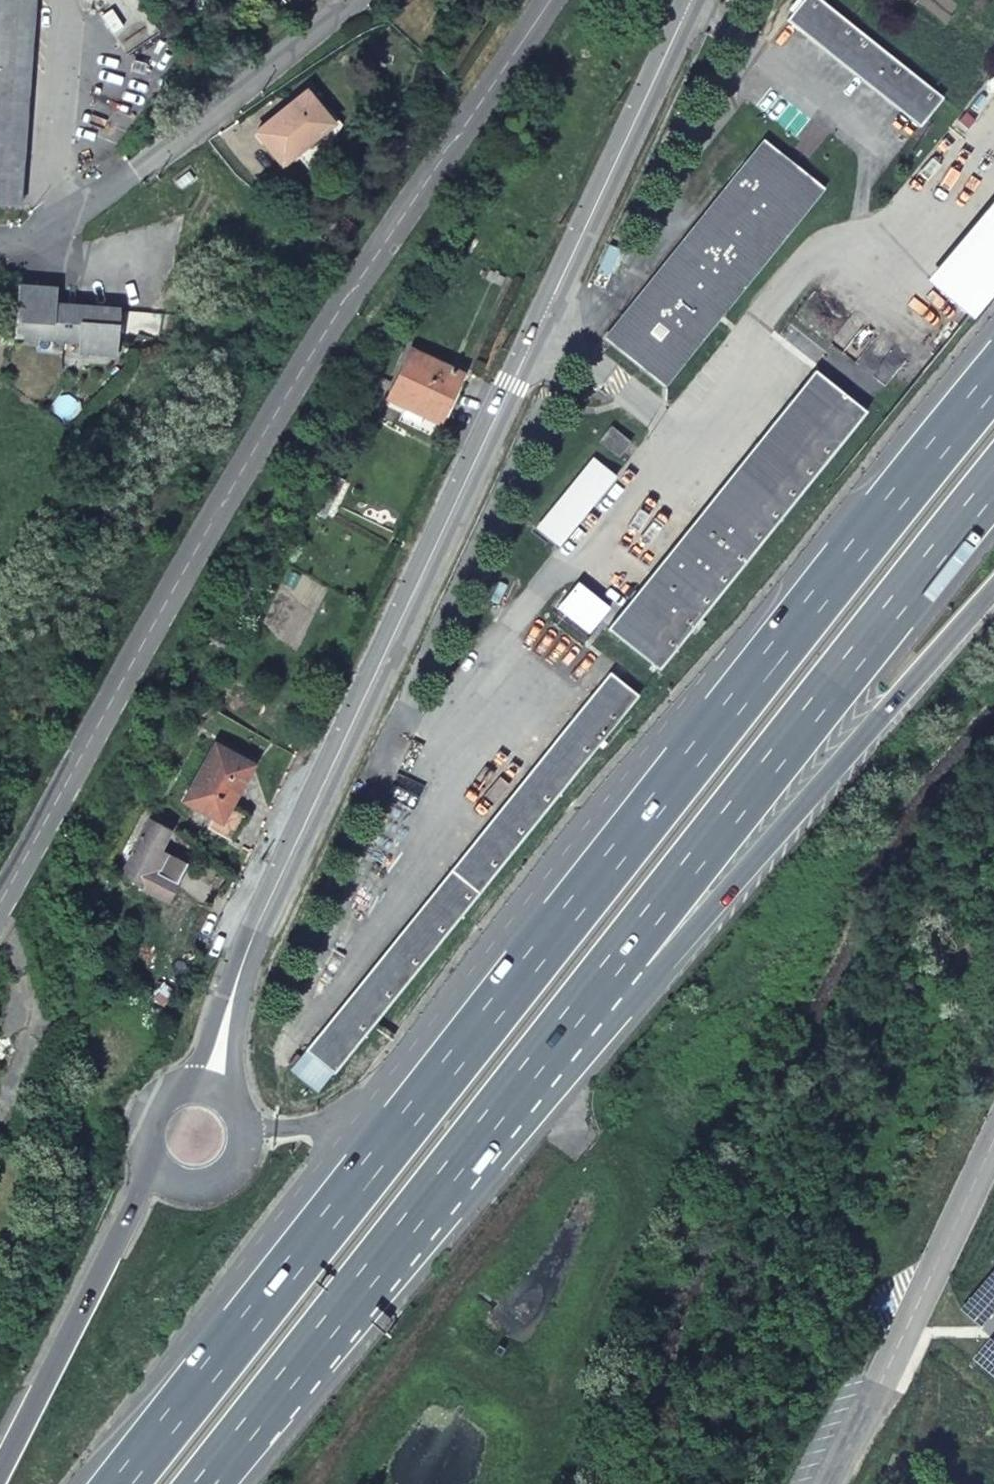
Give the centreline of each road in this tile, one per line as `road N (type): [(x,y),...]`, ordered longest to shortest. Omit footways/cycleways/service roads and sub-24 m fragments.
road 1 (trunk): [(993,379),(122,1483)]
road 2 (secondary): [(691,0),(235,979)]
road 3 (unclassified): [(0,902),(326,332),(549,0)]
road 4 (trunk): [(210,1483),(602,978)]
road 5 (trunk): [(602,978),(993,495)]
road 6 (trunk): [(602,978),(684,935),(993,589)]
road 7 (track): [(591,1143),(625,1182),(631,1217),(551,1394),(520,1392),(444,1345)]
road 8 (residential): [(993,1147),(824,1483)]
road 9 (trunk): [(156,1172),(0,1472)]
road 10 (residential): [(354,0),(137,172)]
road 11 (secondary): [(156,1172),(184,1188),(230,1175),(246,1130),(229,1098)]
road 12 (secondary): [(229,1098),(235,979)]

